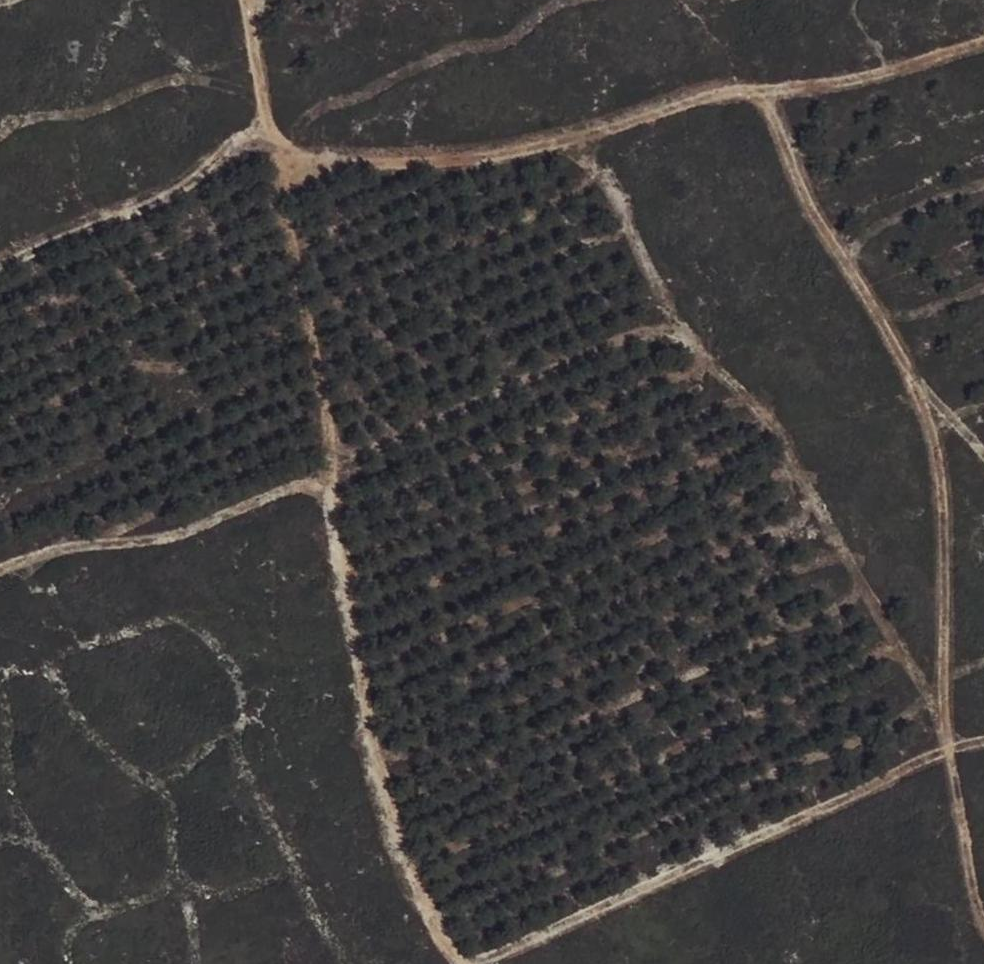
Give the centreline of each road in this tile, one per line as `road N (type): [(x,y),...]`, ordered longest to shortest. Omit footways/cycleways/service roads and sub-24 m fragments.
road 1 (track): [(0,258),(174,193),(237,134),(268,132),(297,147),(353,156),(434,161),(540,145),(722,94),(854,75),(983,33)]
road 2 (track): [(757,89),(930,415),(950,553),(948,749),(983,930)]
road 3 (track): [(244,0),(329,448),(317,474),(177,532),(64,542),(0,567)]
road 4 (track): [(470,963),(948,749),(983,741)]
road 5 (track): [(317,474),(362,703),(427,920),(458,963)]

